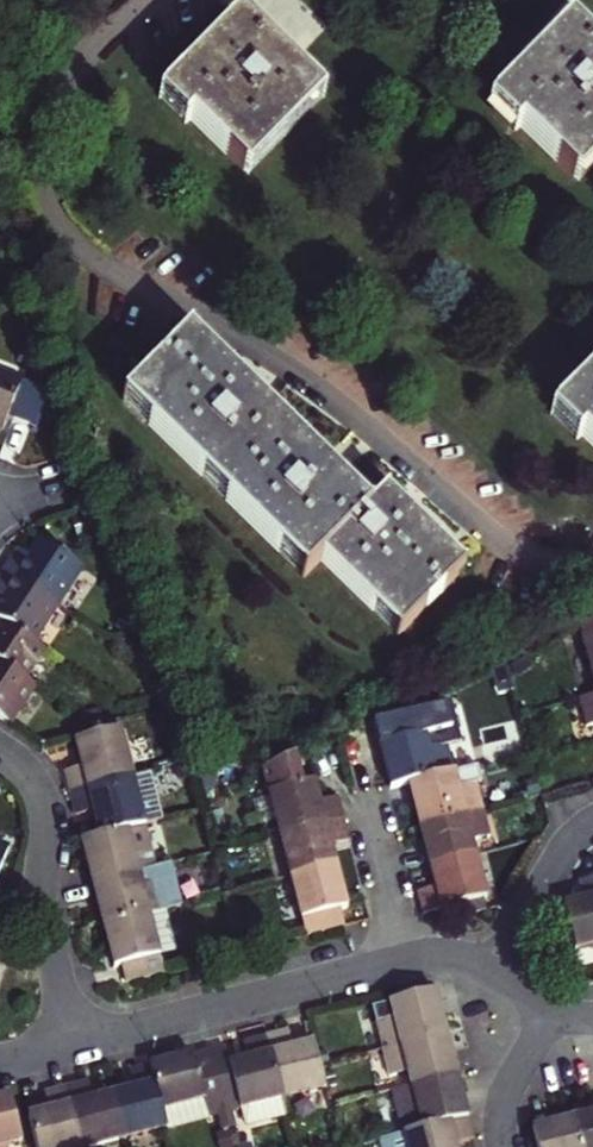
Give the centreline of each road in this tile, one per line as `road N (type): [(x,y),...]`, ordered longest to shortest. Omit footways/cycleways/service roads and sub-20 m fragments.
road 1 (residential): [(152,0),(106,33),(38,112),(33,162),(58,225),(79,250),(227,326),(312,382),(516,552),(545,564),(592,564)]
road 2 (residential): [(82,1043),(403,960)]
road 3 (residential): [(0,750),(43,793),(43,898),(82,1043)]
road 4 (residential): [(489,971),(556,856),(592,822)]
road 5 (residential): [(403,960),(363,794)]
road 6 (residential): [(549,1010),(502,1101),(502,1146)]

